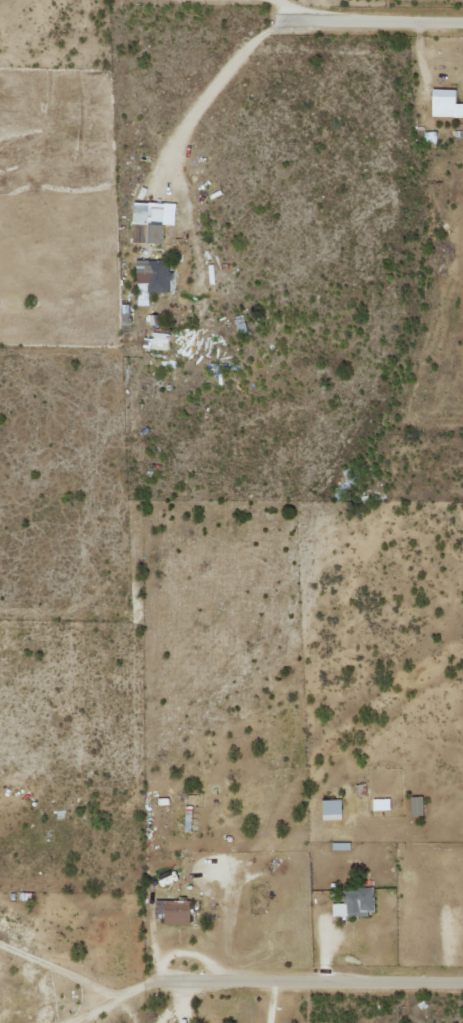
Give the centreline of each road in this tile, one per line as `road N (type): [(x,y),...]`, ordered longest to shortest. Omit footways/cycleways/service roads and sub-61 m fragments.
road 1 (residential): [(178,982),(462,984)]
road 2 (residential): [(312,27),(462,26)]

